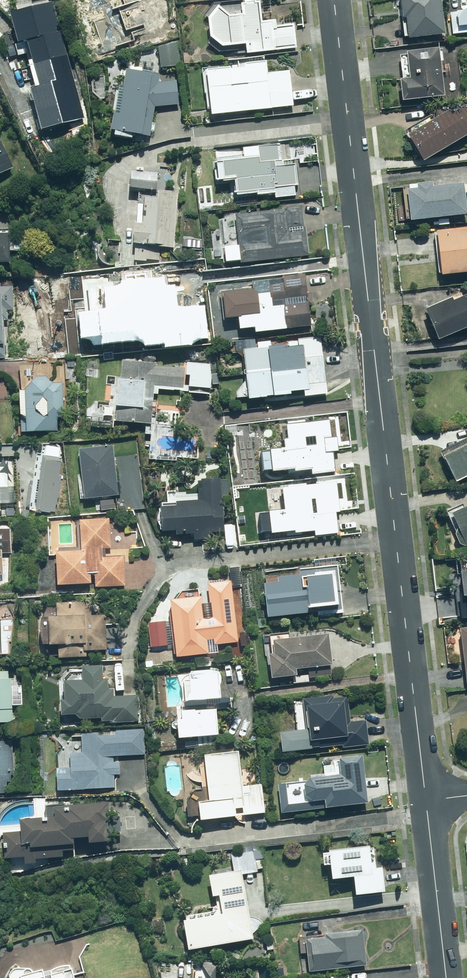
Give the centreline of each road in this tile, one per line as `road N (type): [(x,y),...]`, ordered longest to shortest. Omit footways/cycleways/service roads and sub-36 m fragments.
road 1 (residential): [(335,0),(427,800)]
road 2 (residential): [(427,800),(447,977)]

